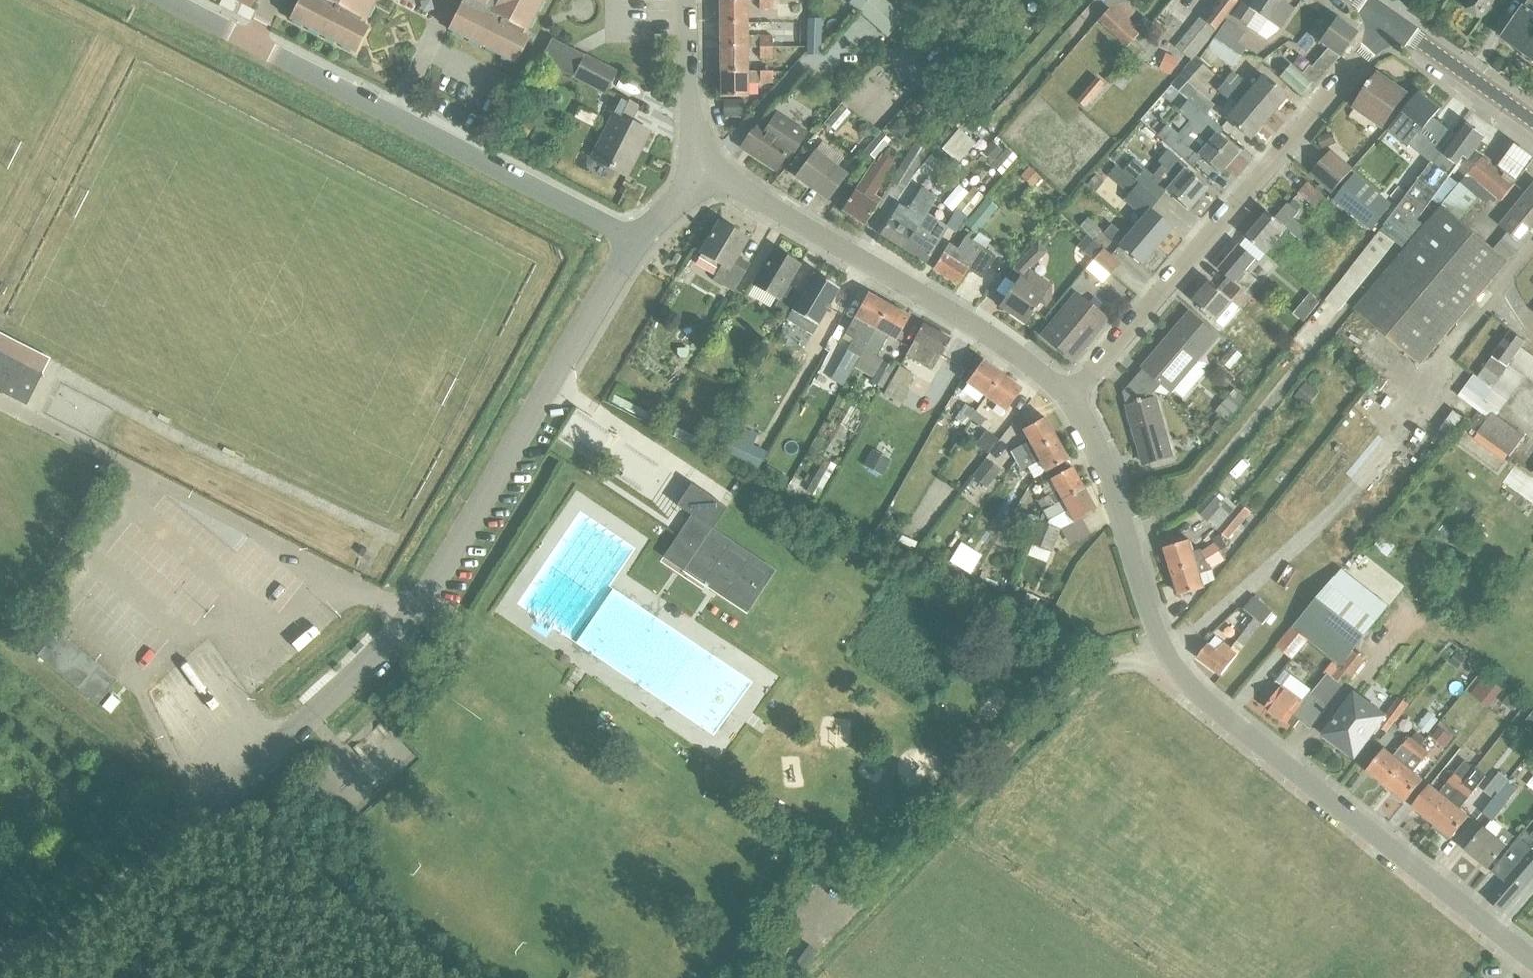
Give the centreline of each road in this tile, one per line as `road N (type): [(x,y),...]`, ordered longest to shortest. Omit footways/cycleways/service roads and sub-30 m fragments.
road 1 (residential): [(152,857),(408,615),(639,238)]
road 2 (residential): [(1532,958),(1184,677),(1156,627),(1098,450),(1072,398)]
road 3 (residential): [(1072,398),(1389,20)]
road 4 (residential): [(1072,398),(1000,342),(695,161)]
road 5 (residential): [(639,238),(252,41)]
road 6 (unclassified): [(0,959),(103,903),(152,857)]
road 7 (tertiary): [(1532,123),(1389,20)]
road 8 (residential): [(695,161),(692,0)]

